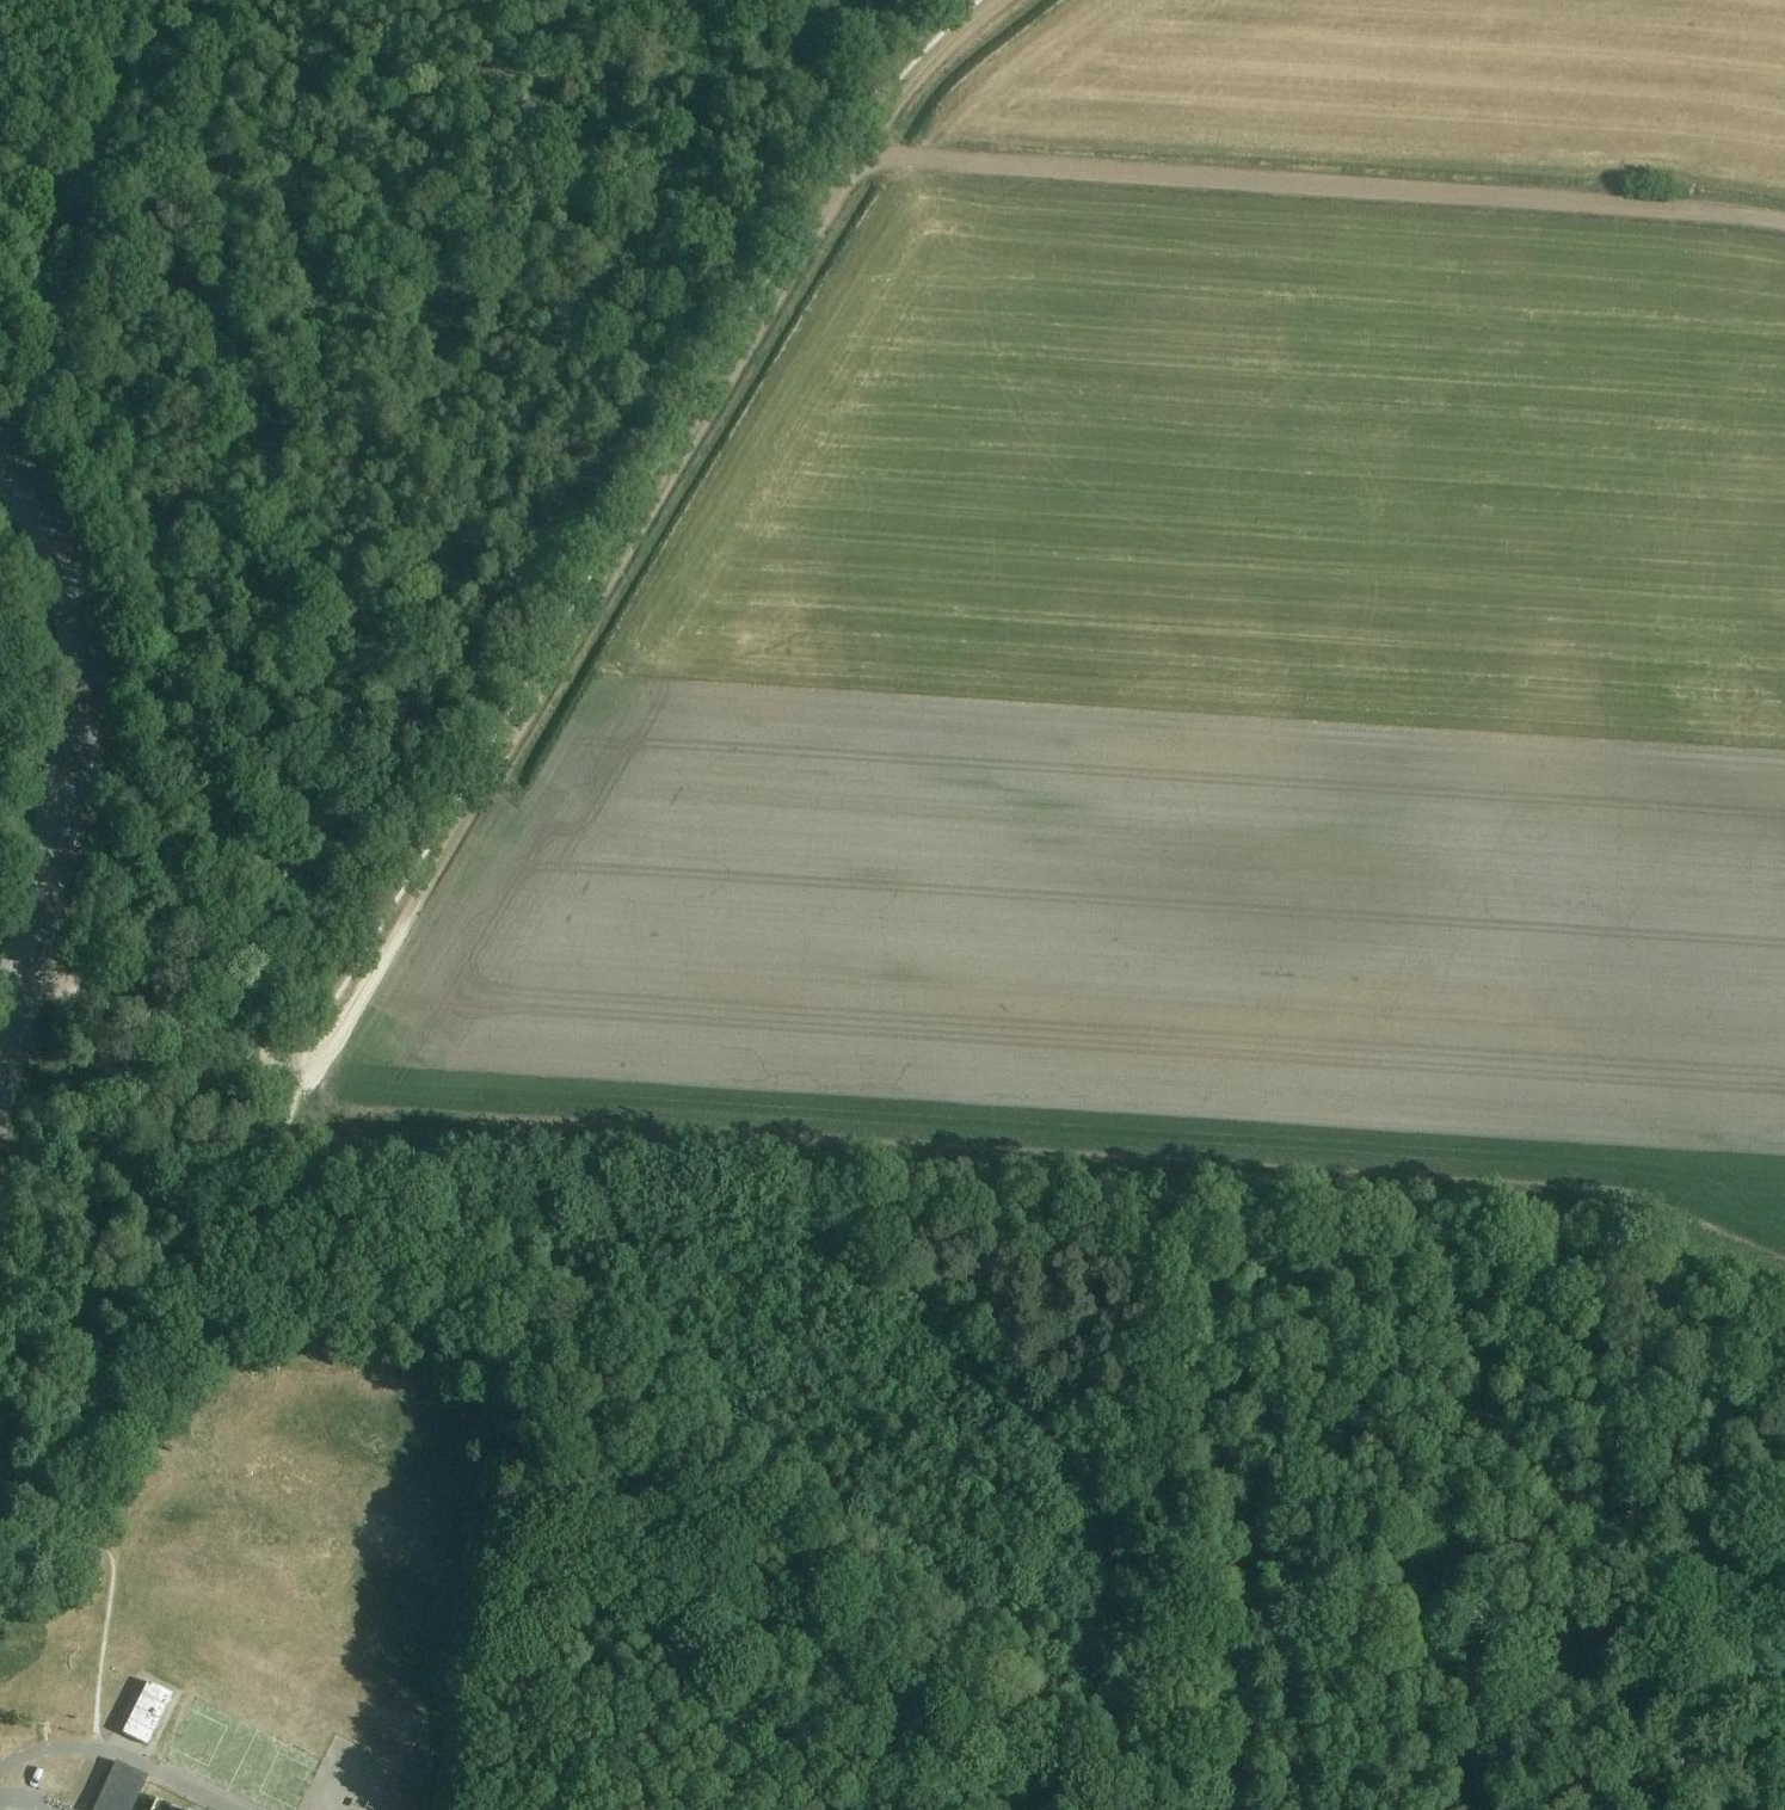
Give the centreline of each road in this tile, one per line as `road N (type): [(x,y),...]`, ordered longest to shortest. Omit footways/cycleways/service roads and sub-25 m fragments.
road 1 (track): [(296,1066),(328,1039),(881,119),(910,81),(998,0)]
road 2 (track): [(1784,224),(1643,207),(860,152)]
road 3 (unclassified): [(0,448),(42,508),(82,600),(88,702),(0,1096)]
road 4 (track): [(31,972),(296,1066)]

